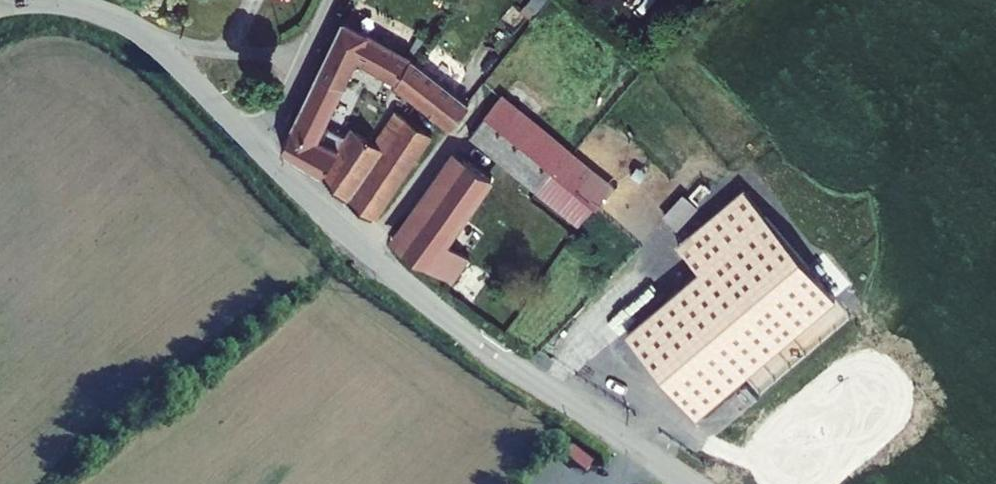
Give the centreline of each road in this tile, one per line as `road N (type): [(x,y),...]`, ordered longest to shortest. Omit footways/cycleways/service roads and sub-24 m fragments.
road 1 (unclassified): [(690,483),(404,284),(141,33),(85,7),(28,0)]

